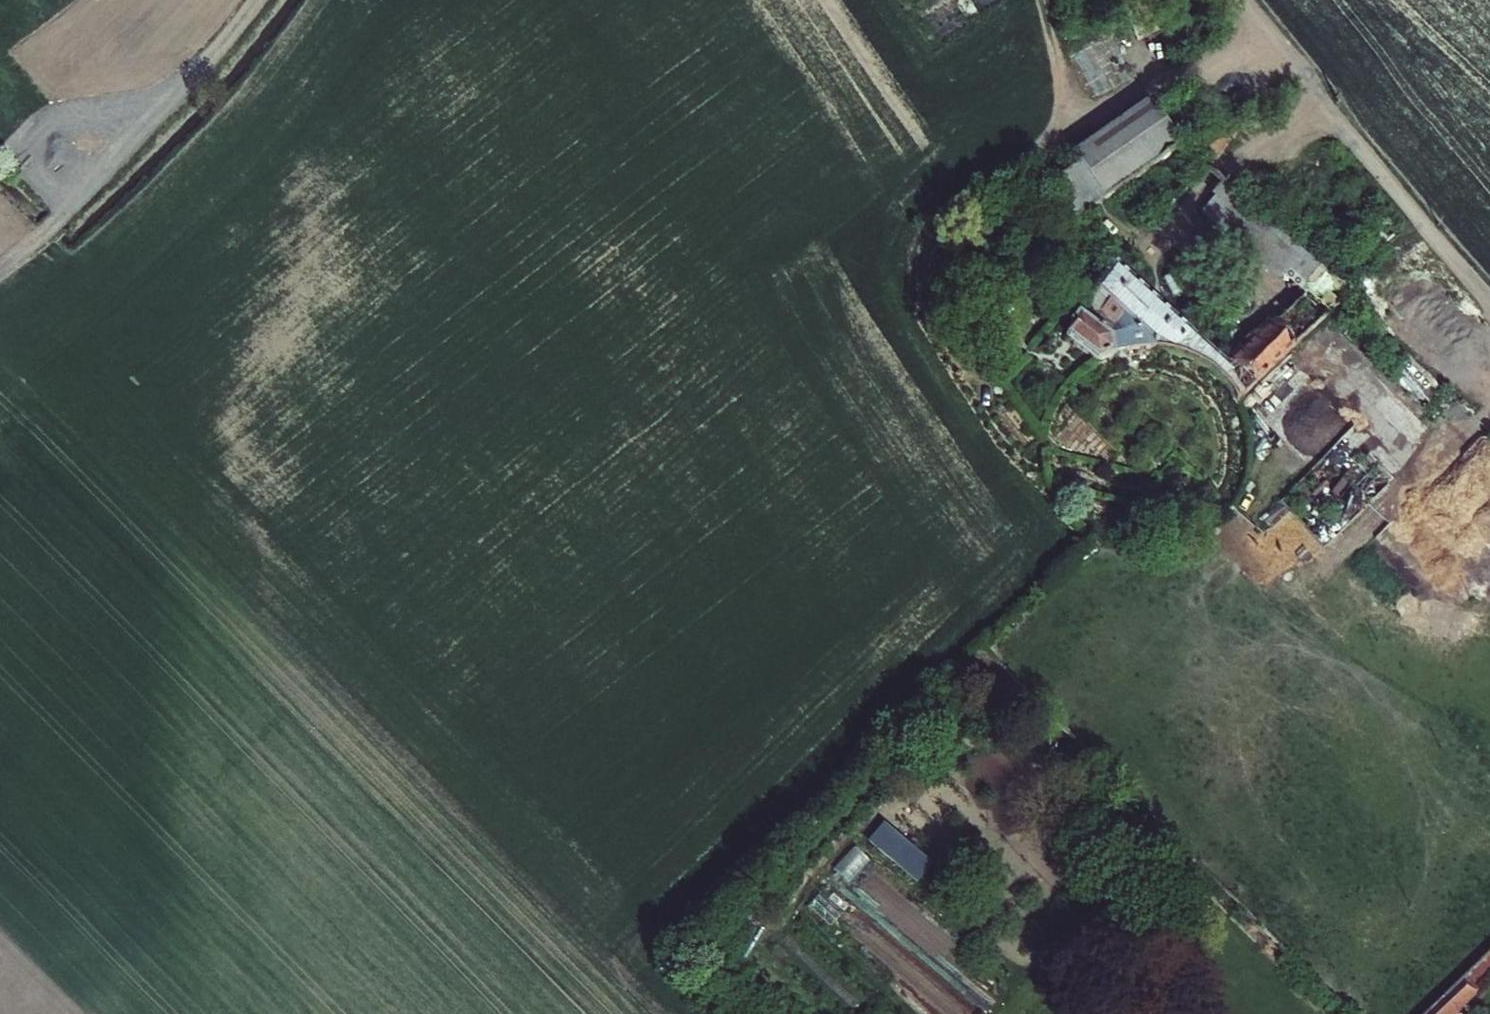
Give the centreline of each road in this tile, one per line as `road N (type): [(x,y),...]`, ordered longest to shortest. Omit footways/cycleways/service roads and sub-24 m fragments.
road 1 (track): [(1239,0),(1489,299)]
road 2 (track): [(258,0),(153,120),(0,268)]

